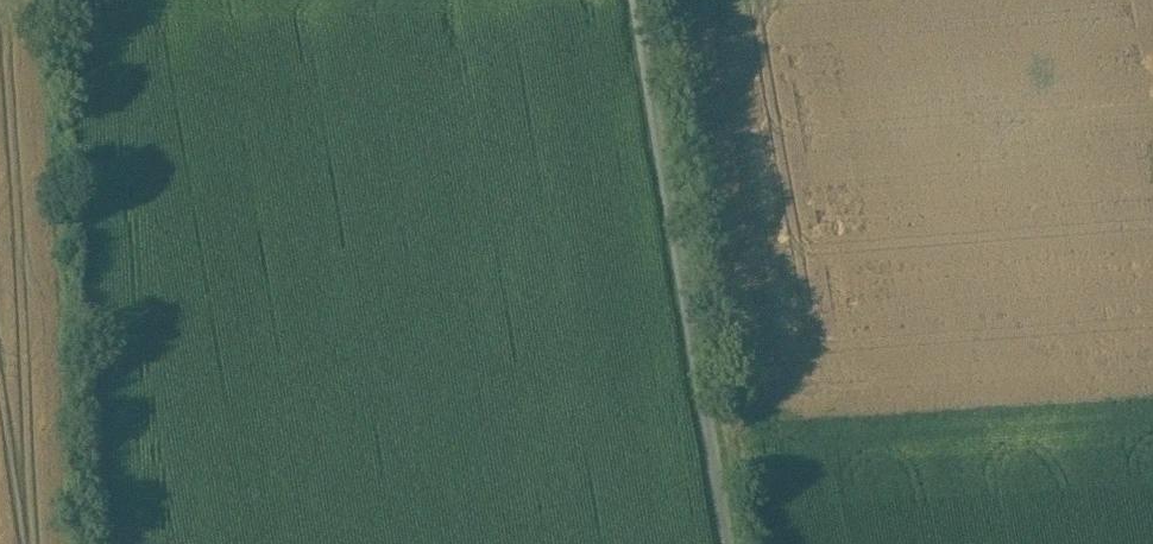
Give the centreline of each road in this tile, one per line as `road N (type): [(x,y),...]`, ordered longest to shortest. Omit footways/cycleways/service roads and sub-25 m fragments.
road 1 (unclassified): [(726,543),(634,0)]

